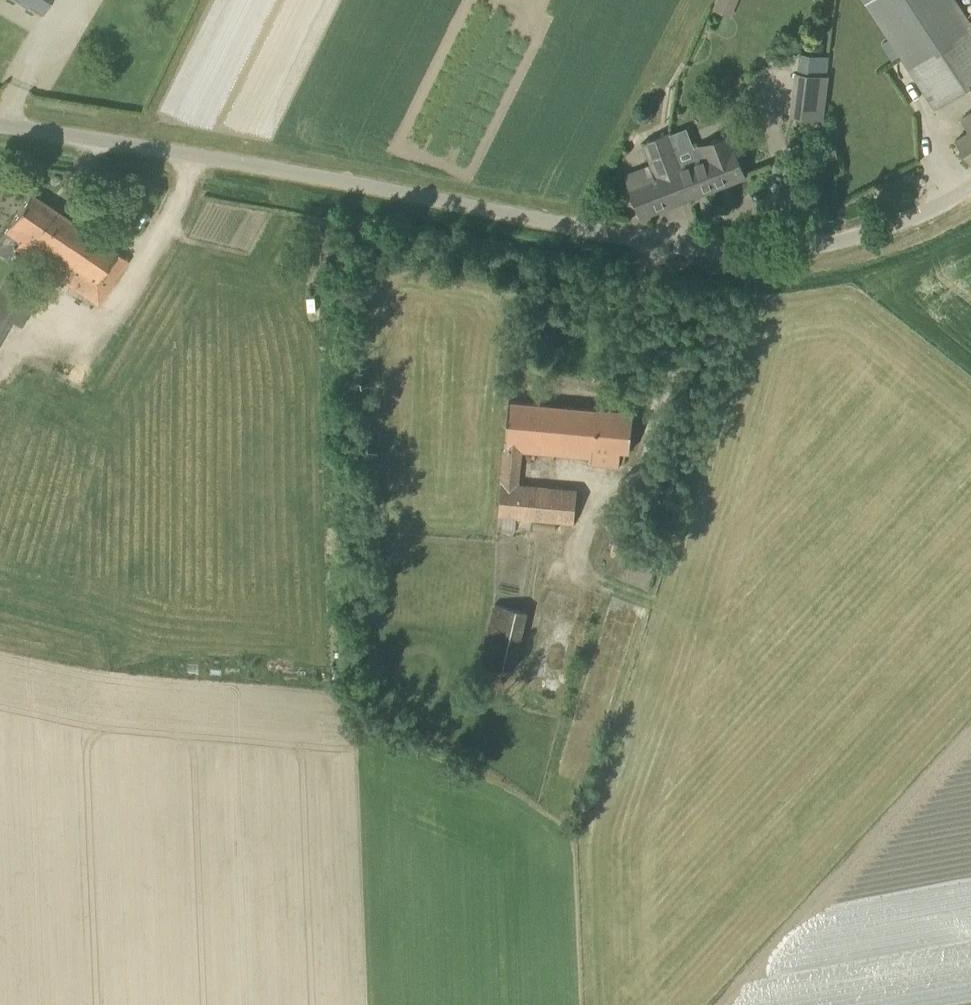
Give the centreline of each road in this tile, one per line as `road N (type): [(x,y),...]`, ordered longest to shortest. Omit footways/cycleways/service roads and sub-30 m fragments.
road 1 (unclassified): [(970,190),(875,238),(792,256),(702,257),(68,133),(0,127)]

